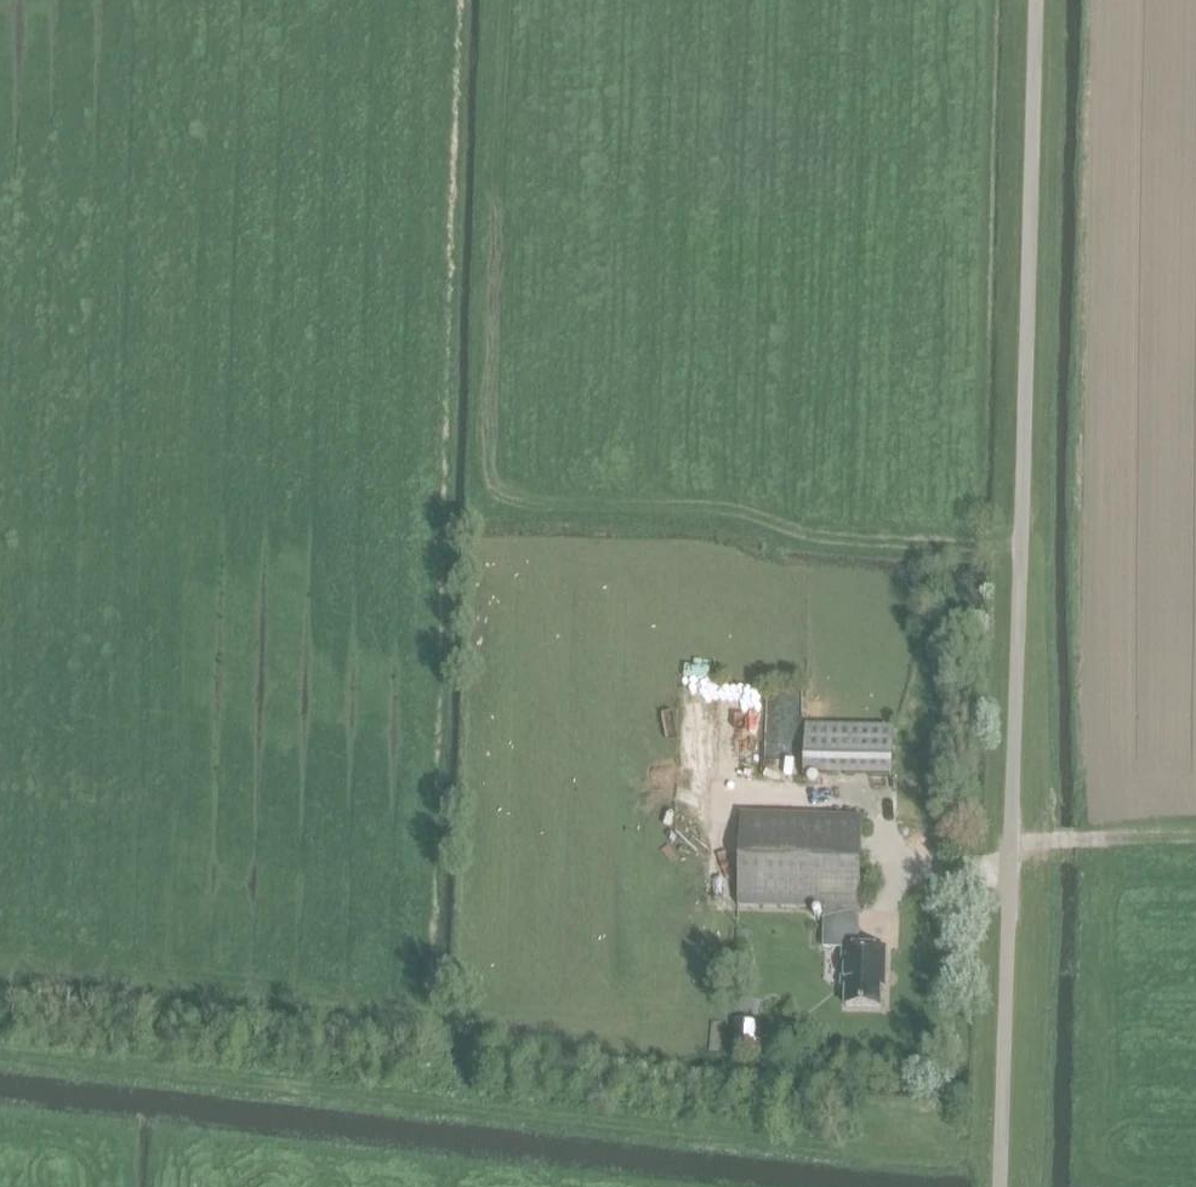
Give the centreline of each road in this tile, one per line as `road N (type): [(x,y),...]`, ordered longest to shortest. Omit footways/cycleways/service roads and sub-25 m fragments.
road 1 (unclassified): [(997,1186),(1034,0)]
road 2 (track): [(998,1149),(797,1143),(0,1052)]

